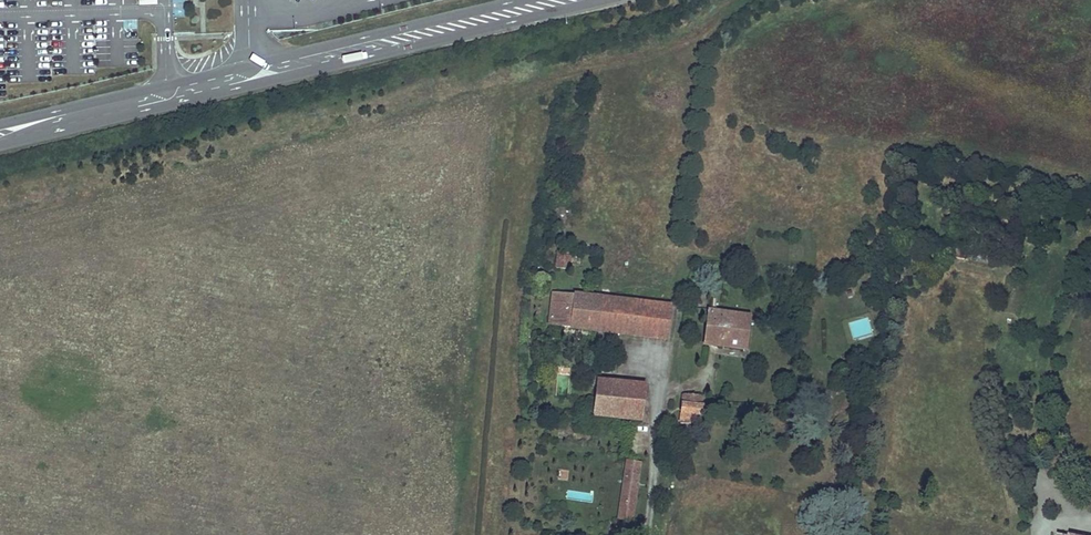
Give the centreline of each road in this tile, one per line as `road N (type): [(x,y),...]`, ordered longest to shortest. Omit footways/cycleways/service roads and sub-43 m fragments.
road 1 (unclassified): [(0,145),(602,0)]
road 2 (unclassified): [(515,0),(0,125)]

